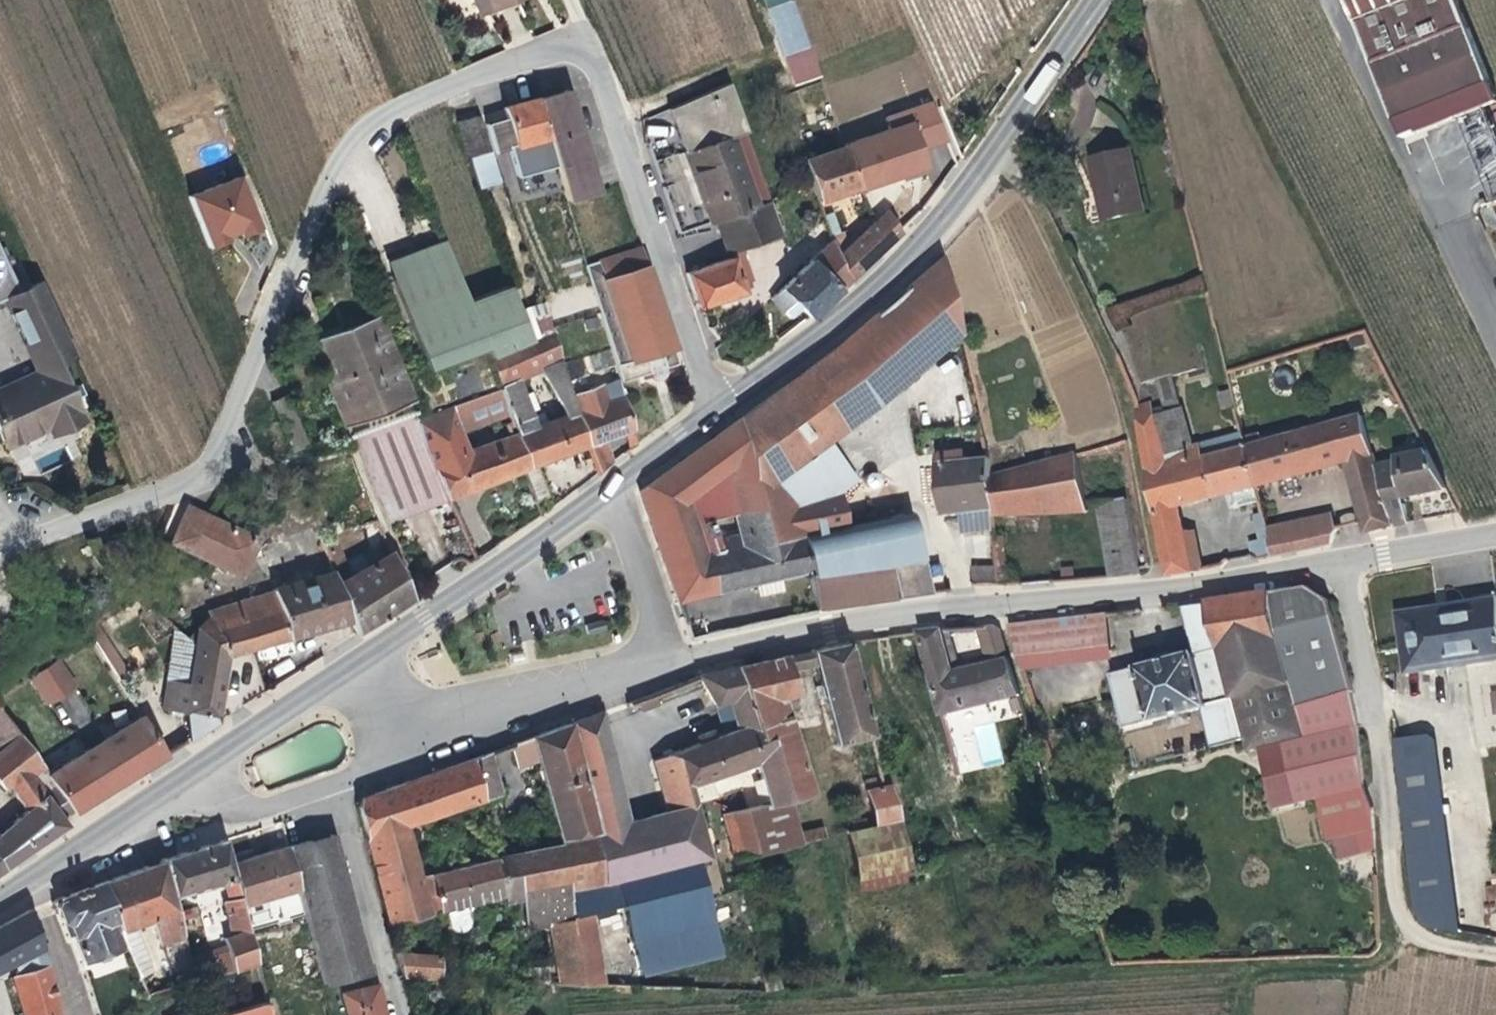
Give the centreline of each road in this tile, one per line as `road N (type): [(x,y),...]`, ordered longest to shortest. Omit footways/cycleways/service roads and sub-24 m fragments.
road 1 (residential): [(725,400),(701,371),(605,73),(589,47),(568,44),(432,93),(350,154),(206,469),(0,563)]
road 2 (residential): [(667,661),(850,621),(1154,589),(1495,532)]
road 3 (track): [(991,602),(1115,971),(1373,968),(1420,947)]
road 4 (secondary): [(725,400),(920,248),(1102,0)]
road 5 (secondary): [(355,658),(605,473)]
road 6 (residential): [(407,743),(667,661)]
road 7 (residential): [(398,1014),(335,785)]
road 8 (secondary): [(0,898),(197,769)]
road 9 (residential): [(667,661),(660,615),(605,473)]
road 10 (secondary): [(197,769),(355,658)]
road 11 (residential): [(197,769),(254,806),(335,785)]
road 12 (secondary): [(605,473),(725,400)]

